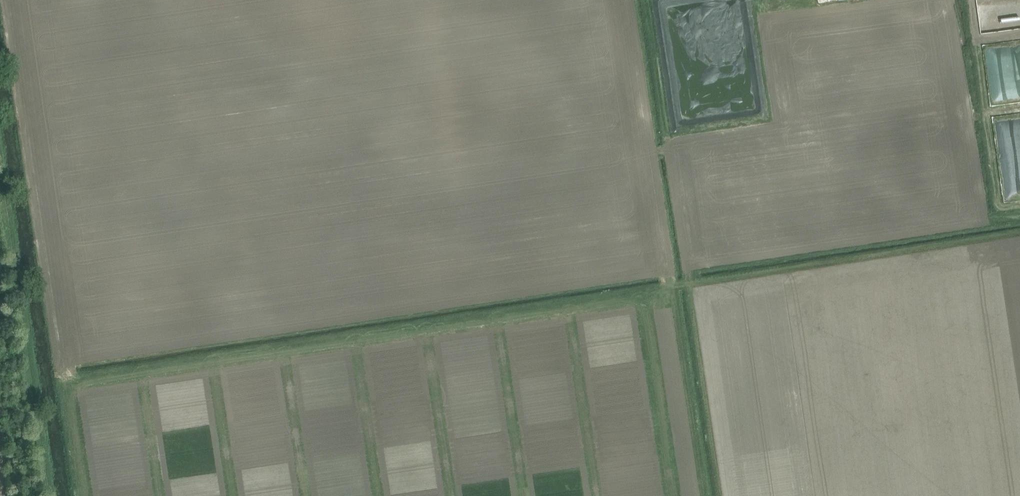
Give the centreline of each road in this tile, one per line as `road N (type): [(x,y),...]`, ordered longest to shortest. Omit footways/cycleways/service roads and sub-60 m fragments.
road 1 (track): [(0,179),(49,495)]

